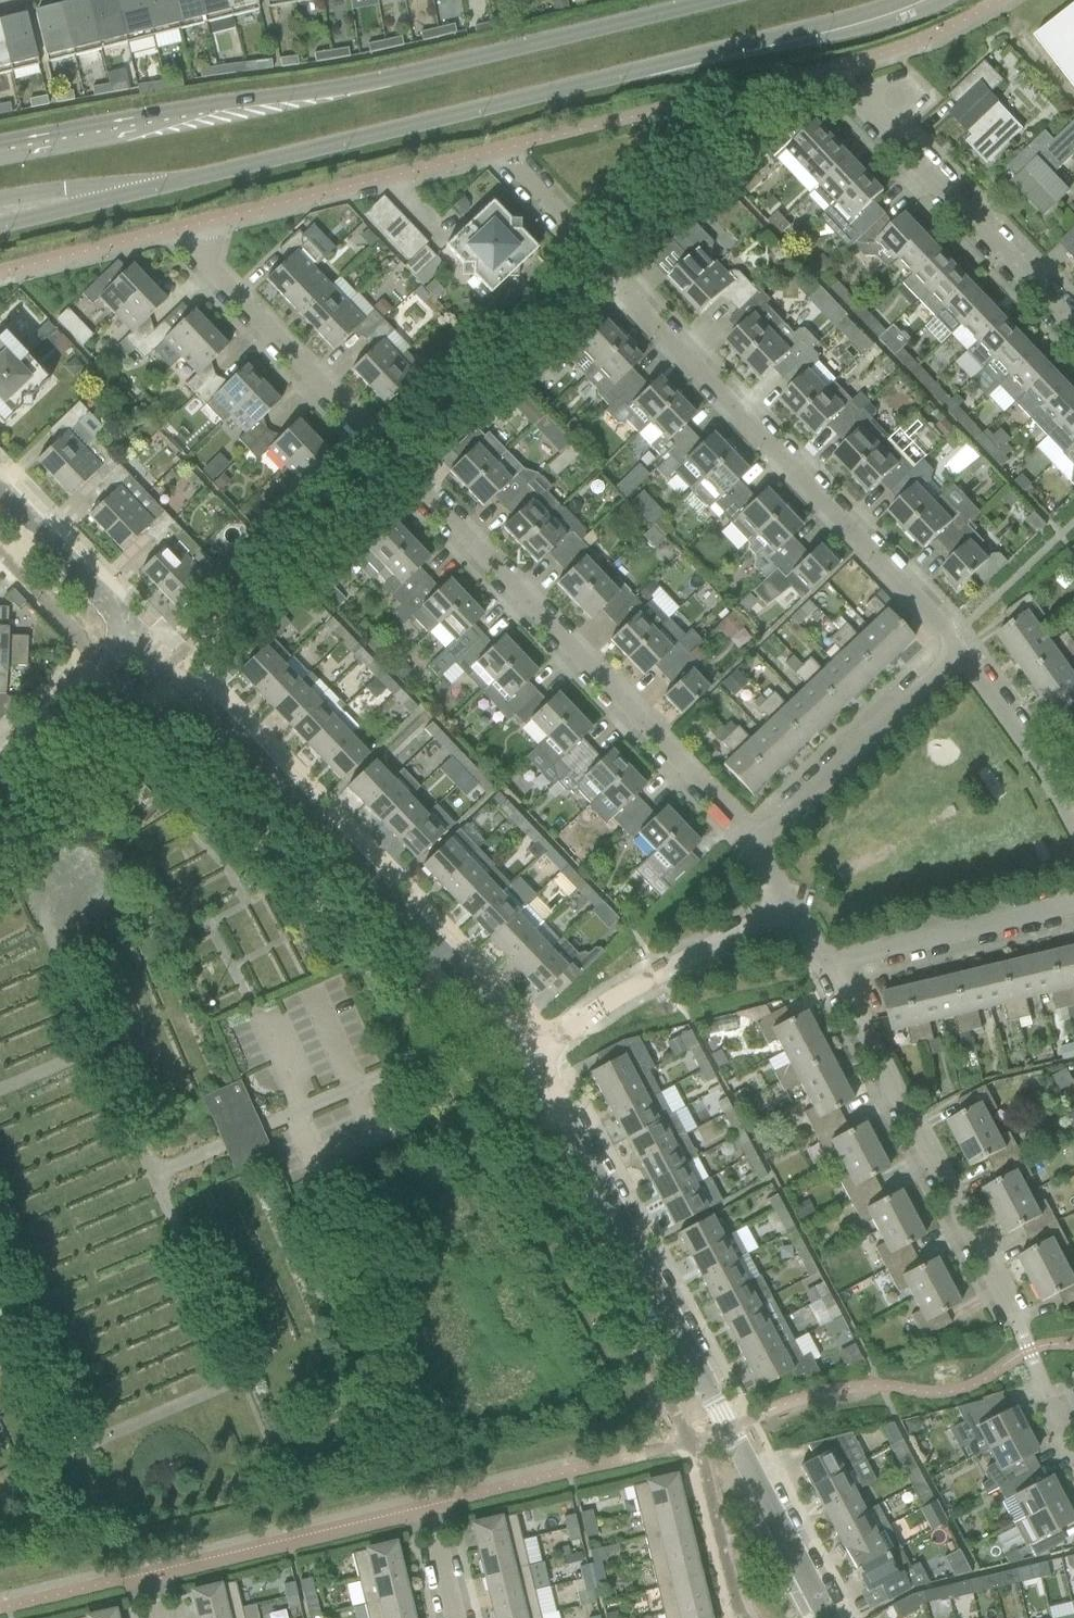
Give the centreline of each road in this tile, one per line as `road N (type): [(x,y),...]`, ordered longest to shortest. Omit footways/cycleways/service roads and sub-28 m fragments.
road 1 (residential): [(959,654),(498,150),(197,225)]
road 2 (secondary): [(0,229),(165,182),(828,27),(908,0)]
road 3 (residential): [(756,839),(205,262),(197,225)]
road 4 (secondary): [(709,0),(393,79),(213,105),(0,153)]
road 5 (residential): [(829,1617),(530,1057)]
road 6 (residential): [(530,1057),(491,1004),(137,634)]
road 7 (residential): [(1073,1436),(1026,1353),(1015,1311),(821,964)]
road 8 (residential): [(159,1617),(148,1574),(432,1506)]
road 9 (unclassified): [(530,1057),(625,993),(786,907)]
road 10 (residential): [(1073,321),(870,109)]
road 11 (residential): [(959,654),(756,839)]
road 12 (residential): [(821,964),(1073,905)]
road 13 (residential): [(197,225),(0,271)]
road 14 (residential): [(137,634),(0,491)]
road 15 (residential): [(0,769),(137,634)]
road 16 (residential): [(1044,768),(959,654)]

